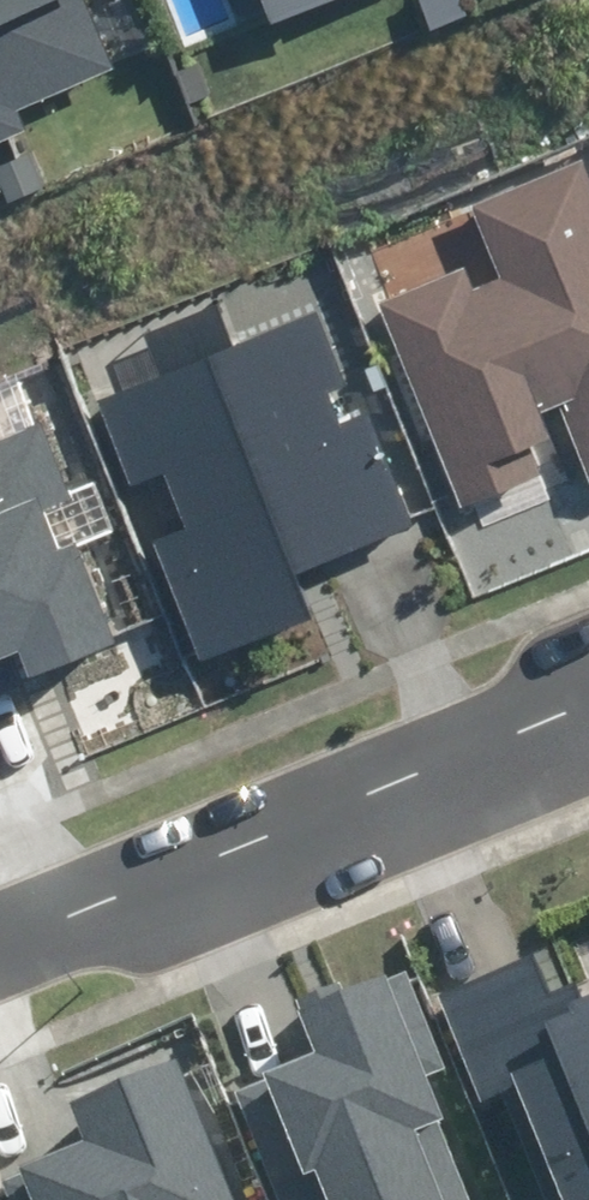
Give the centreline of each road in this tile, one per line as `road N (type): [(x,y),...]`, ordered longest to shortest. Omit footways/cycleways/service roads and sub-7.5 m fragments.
road 1 (residential): [(0,955),(588,712)]

